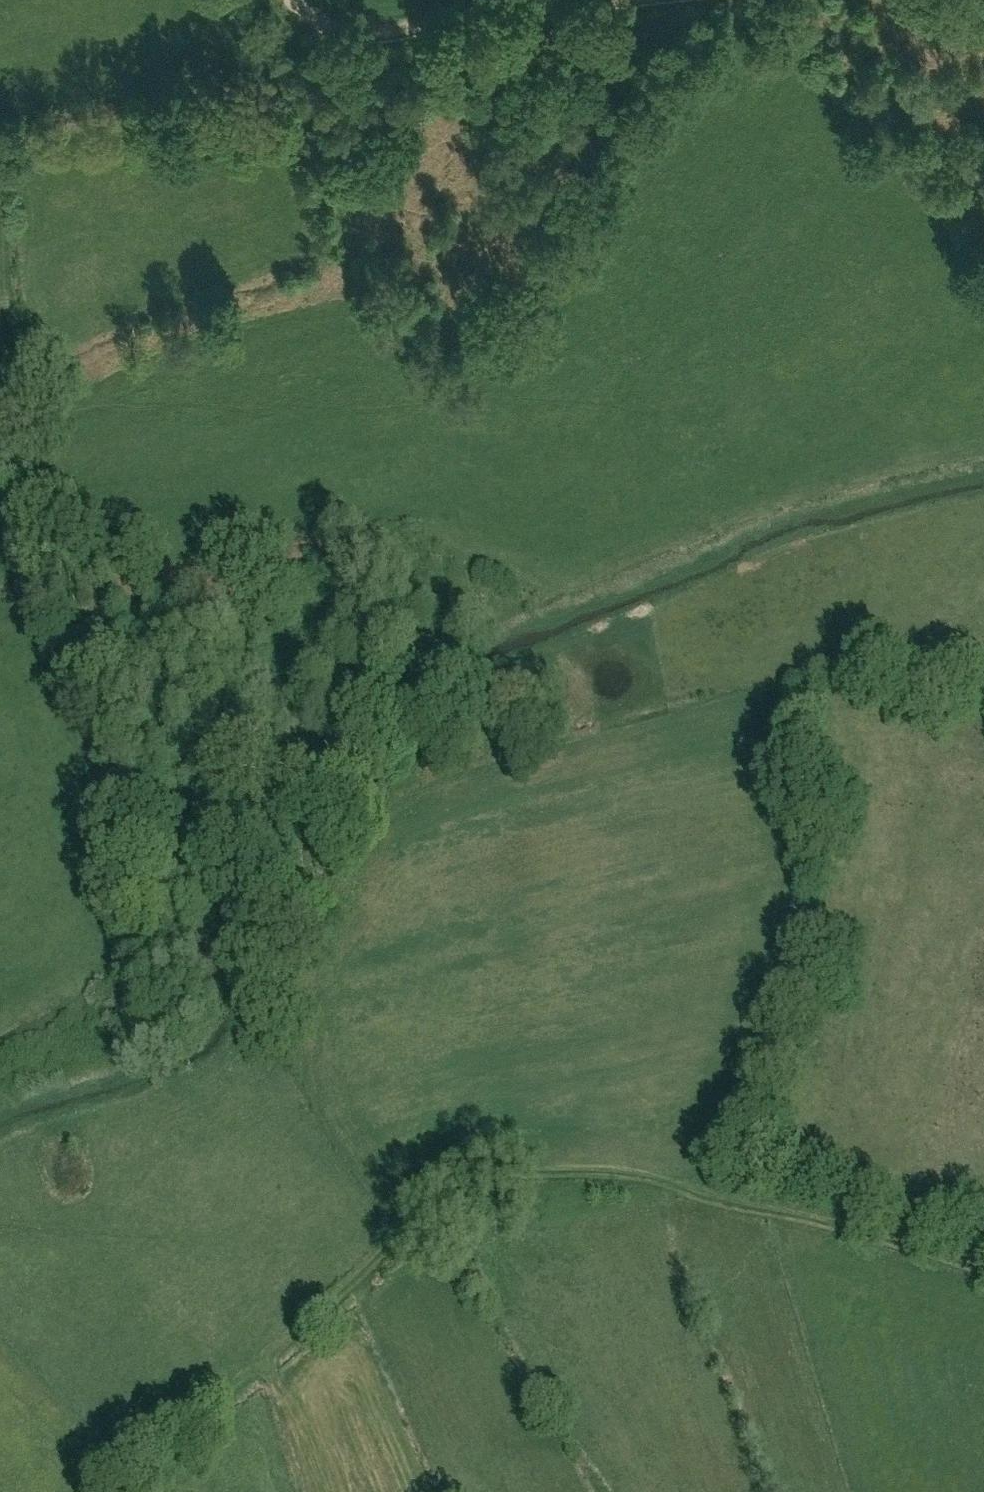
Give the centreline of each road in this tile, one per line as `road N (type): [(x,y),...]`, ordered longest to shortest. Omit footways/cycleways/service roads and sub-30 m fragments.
road 1 (track): [(291,0),(313,27),(344,33),(611,0)]

